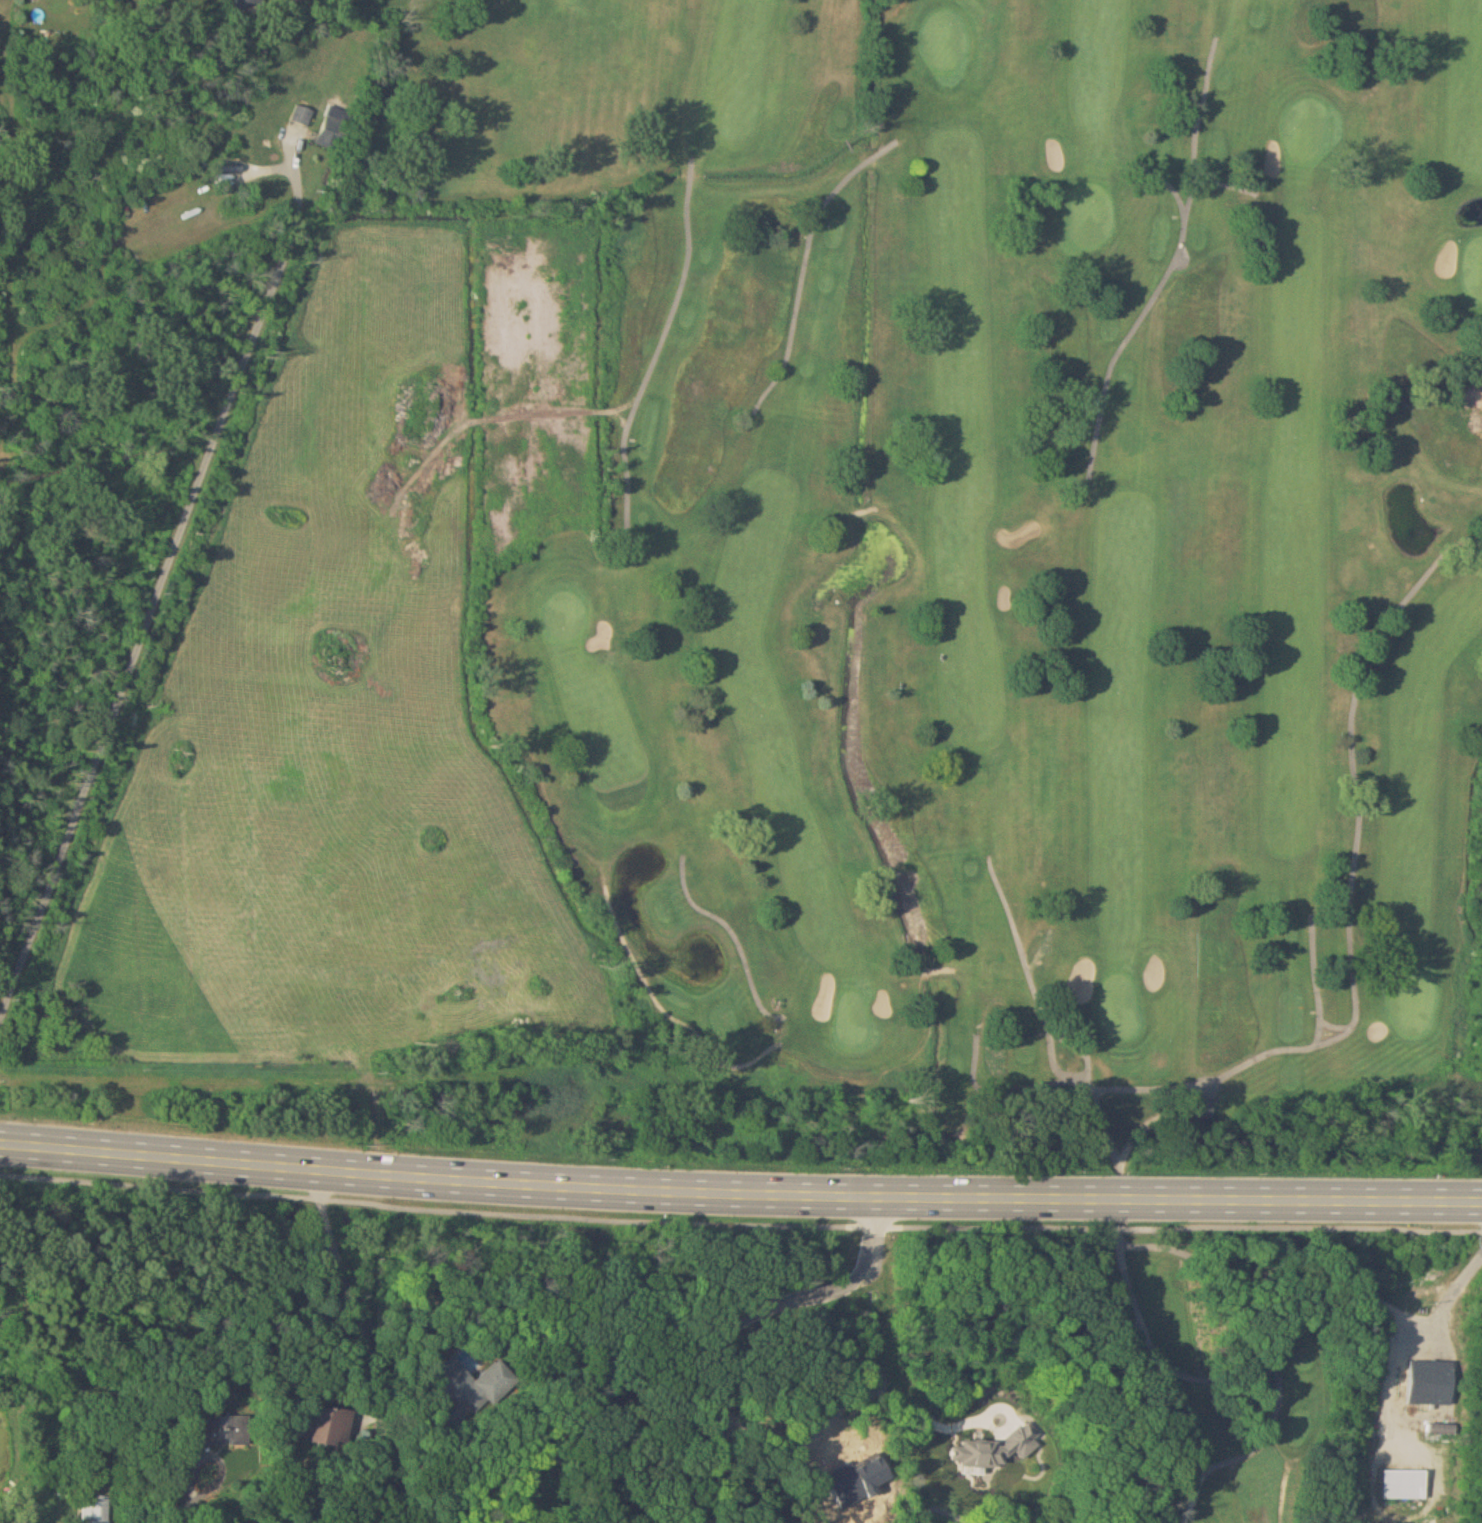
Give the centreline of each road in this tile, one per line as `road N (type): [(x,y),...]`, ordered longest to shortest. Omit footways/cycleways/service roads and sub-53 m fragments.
road 1 (secondary): [(1481,1194),(619,1183),(0,1144)]

